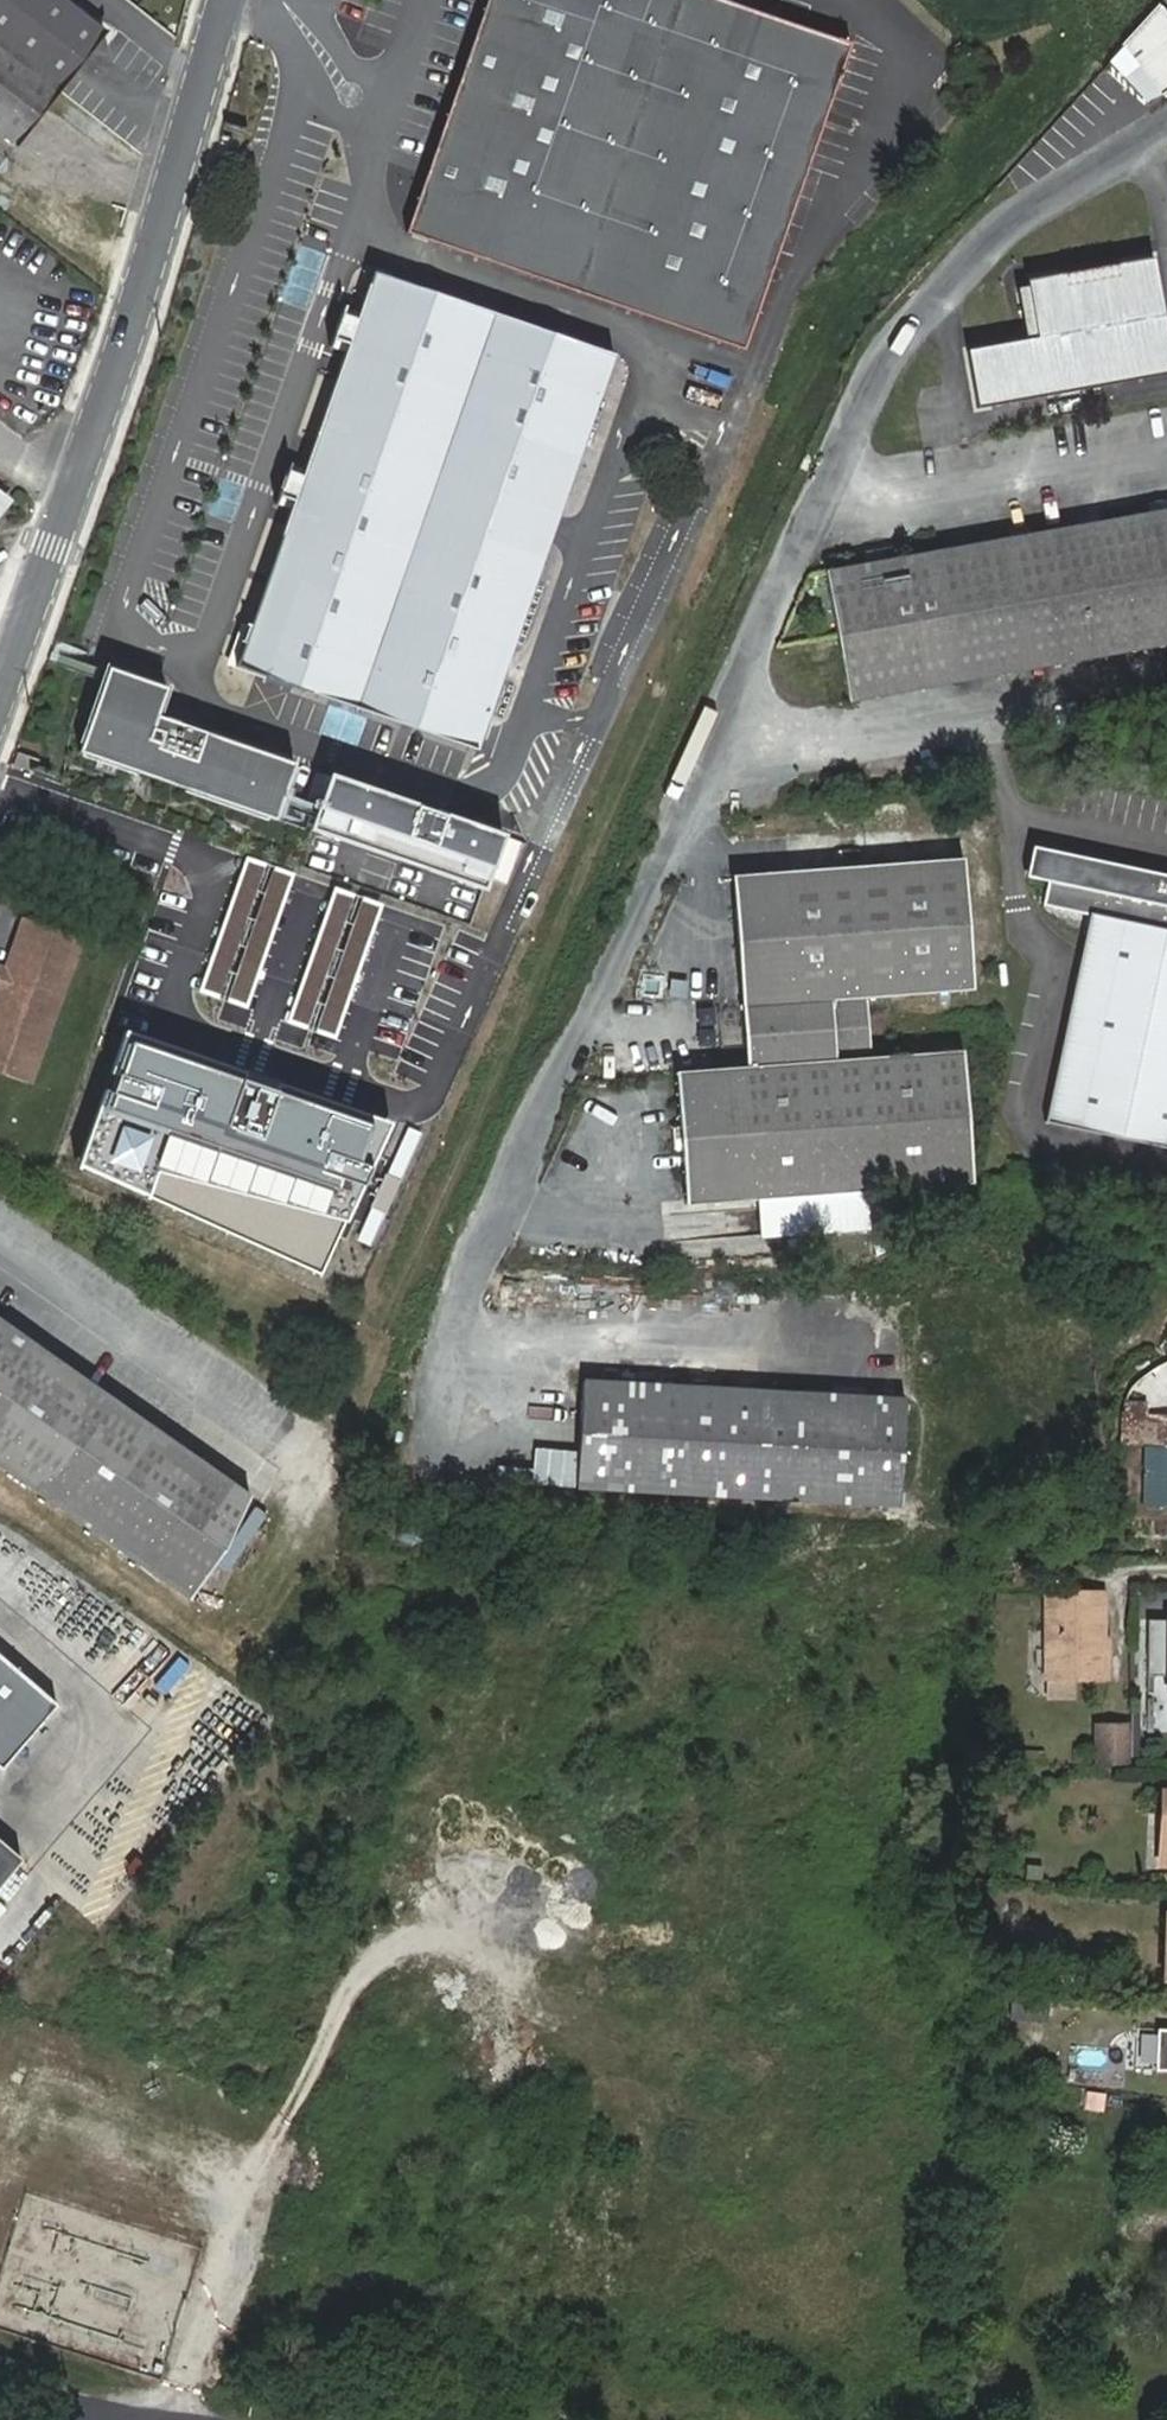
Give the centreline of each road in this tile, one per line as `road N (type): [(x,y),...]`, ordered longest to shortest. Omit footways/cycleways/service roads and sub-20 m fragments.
road 1 (residential): [(0,688),(167,222),(231,0)]
road 2 (residential): [(136,2419),(0,2389)]

